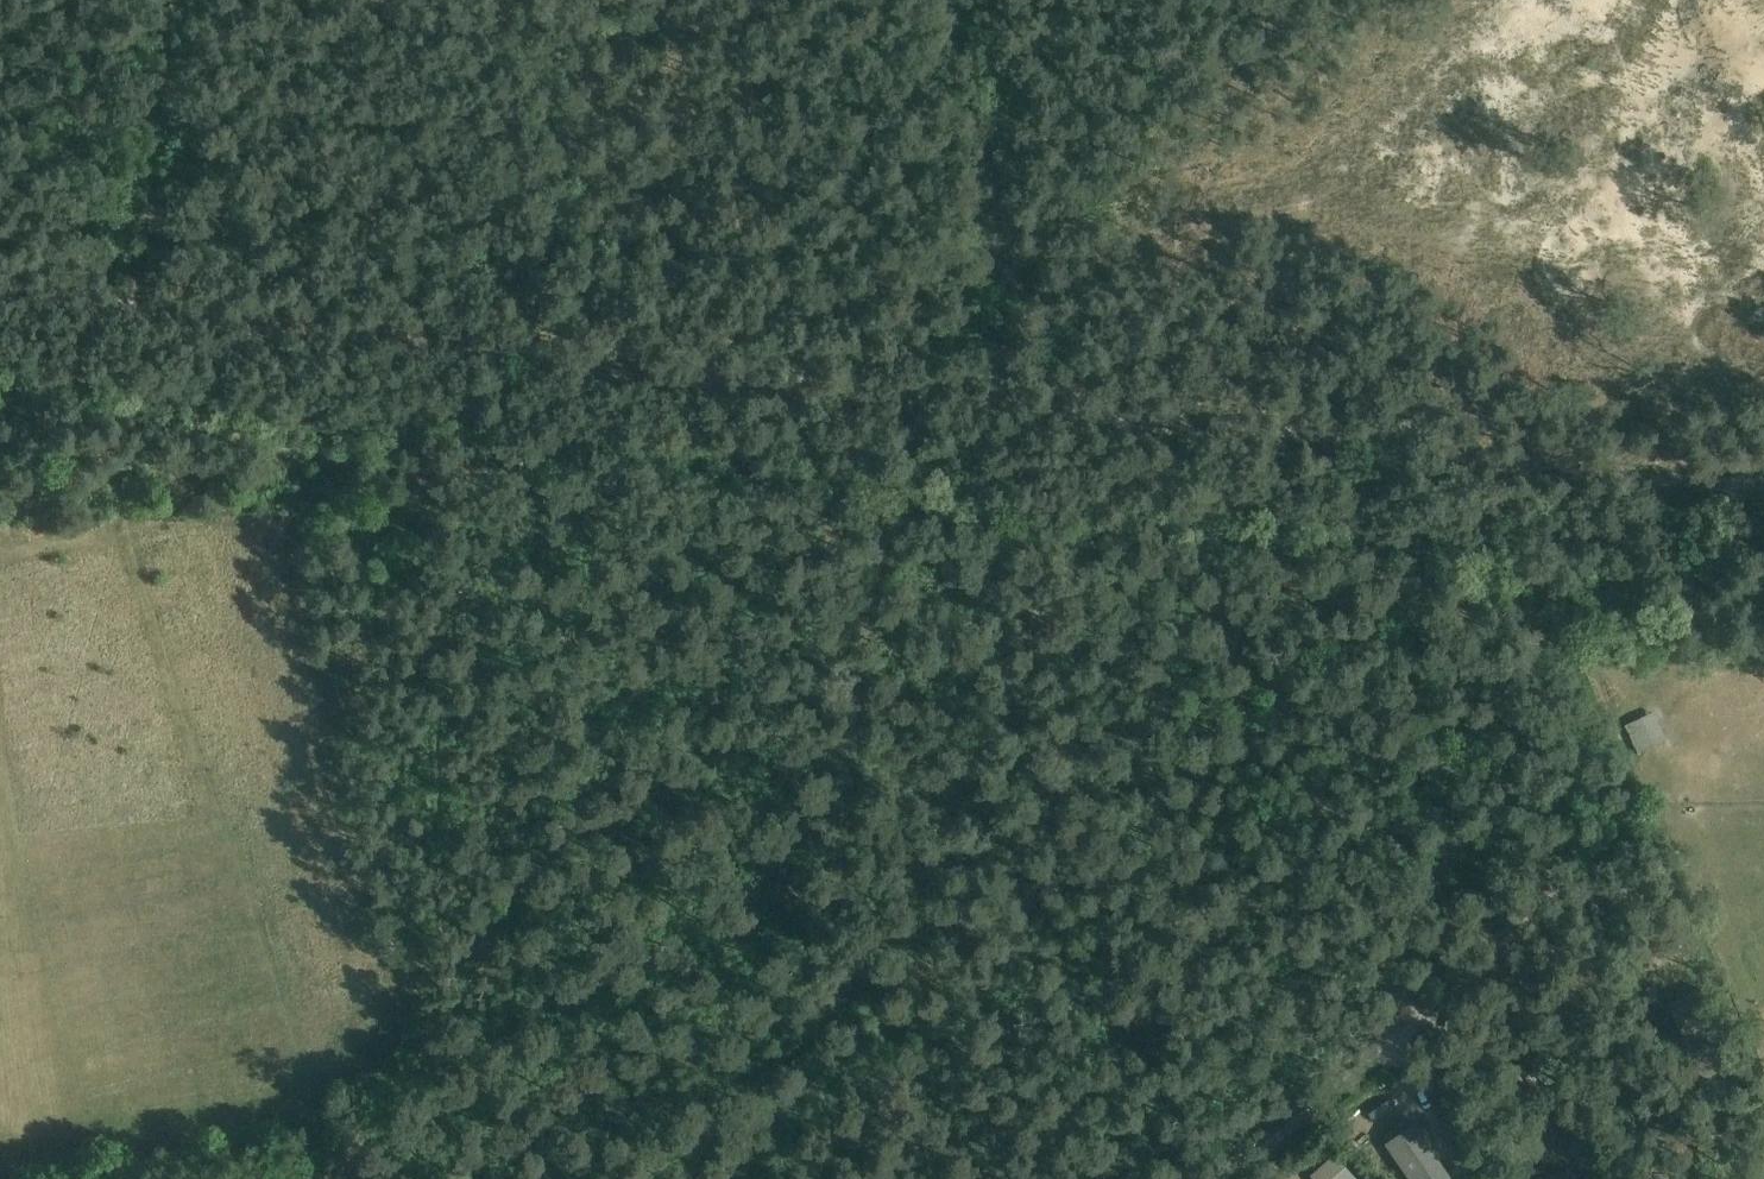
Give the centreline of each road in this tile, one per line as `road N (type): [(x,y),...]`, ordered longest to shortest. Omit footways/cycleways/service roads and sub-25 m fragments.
road 1 (residential): [(1228,1178),(1579,888)]

